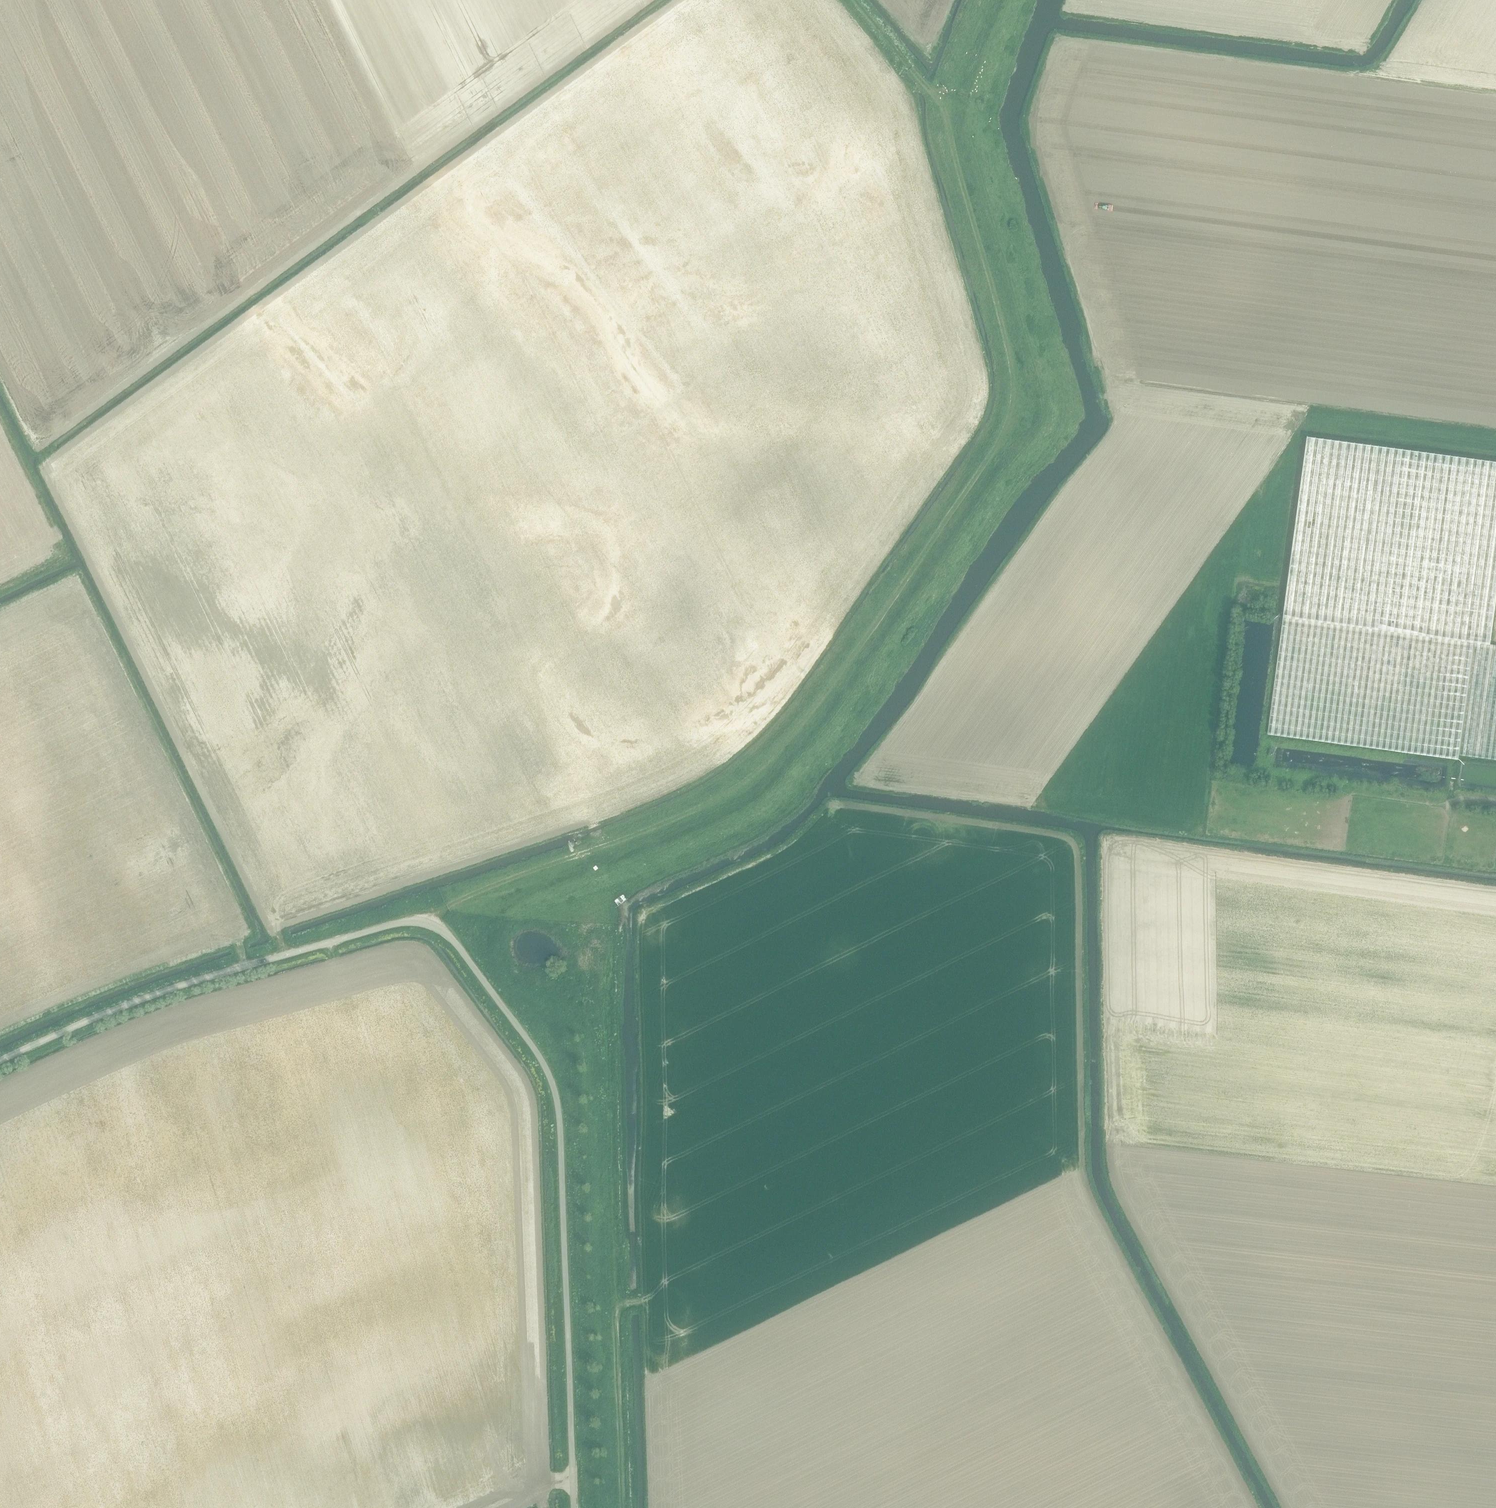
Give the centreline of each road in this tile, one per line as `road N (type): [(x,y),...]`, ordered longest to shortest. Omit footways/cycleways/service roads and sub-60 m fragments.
road 1 (unclassified): [(573,1507),(554,1089),(448,934),(429,924)]
road 2 (unclassified): [(0,1060),(189,982),(400,921),(429,924)]

